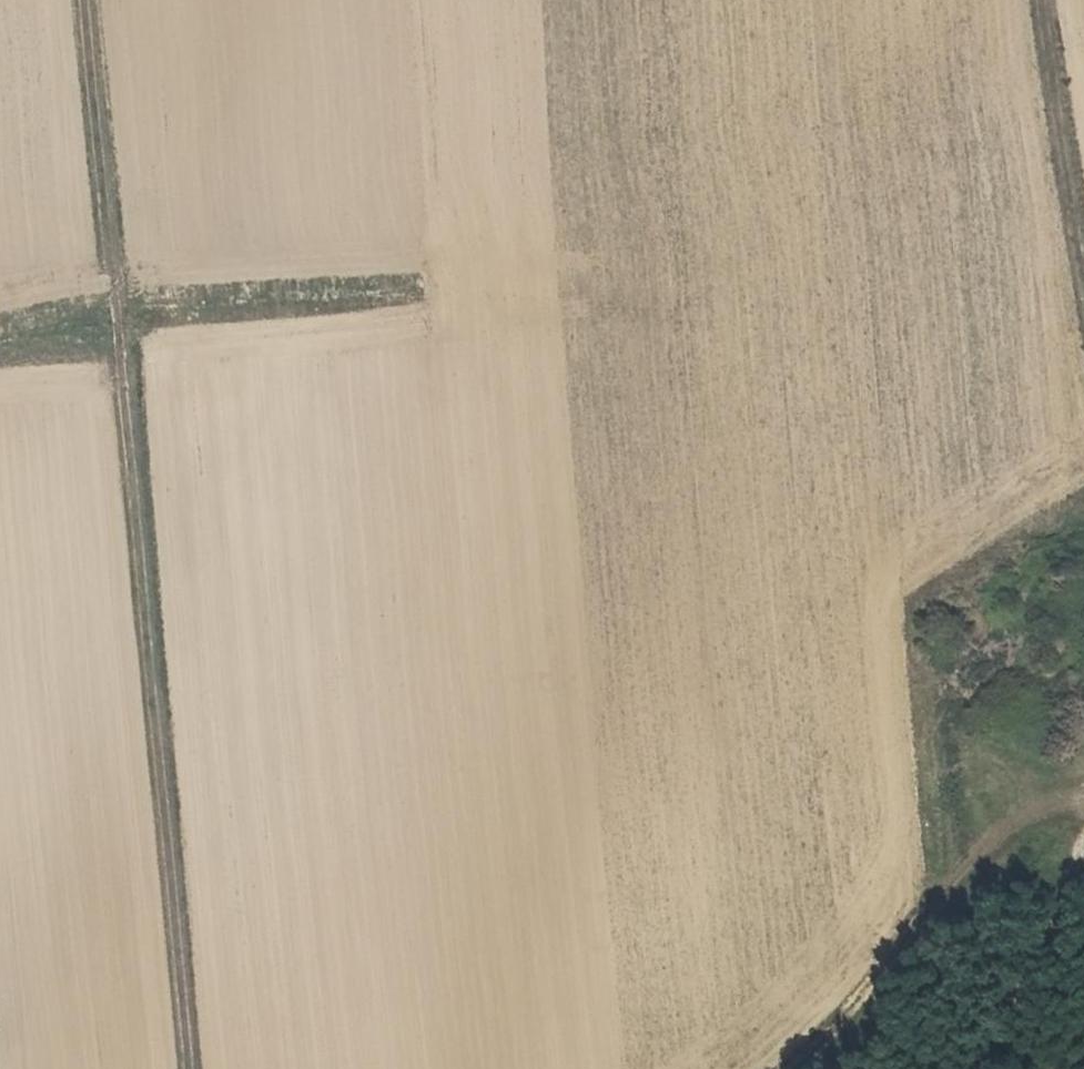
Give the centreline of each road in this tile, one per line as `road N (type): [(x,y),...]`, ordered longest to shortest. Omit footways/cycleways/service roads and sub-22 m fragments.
road 1 (track): [(194,1068),(85,0)]
road 2 (track): [(1083,814),(1062,806),(1004,829),(814,1068)]
road 3 (track): [(1083,246),(1045,0)]
road 4 (track): [(1050,1068),(1021,998),(1020,970),(1083,848)]

